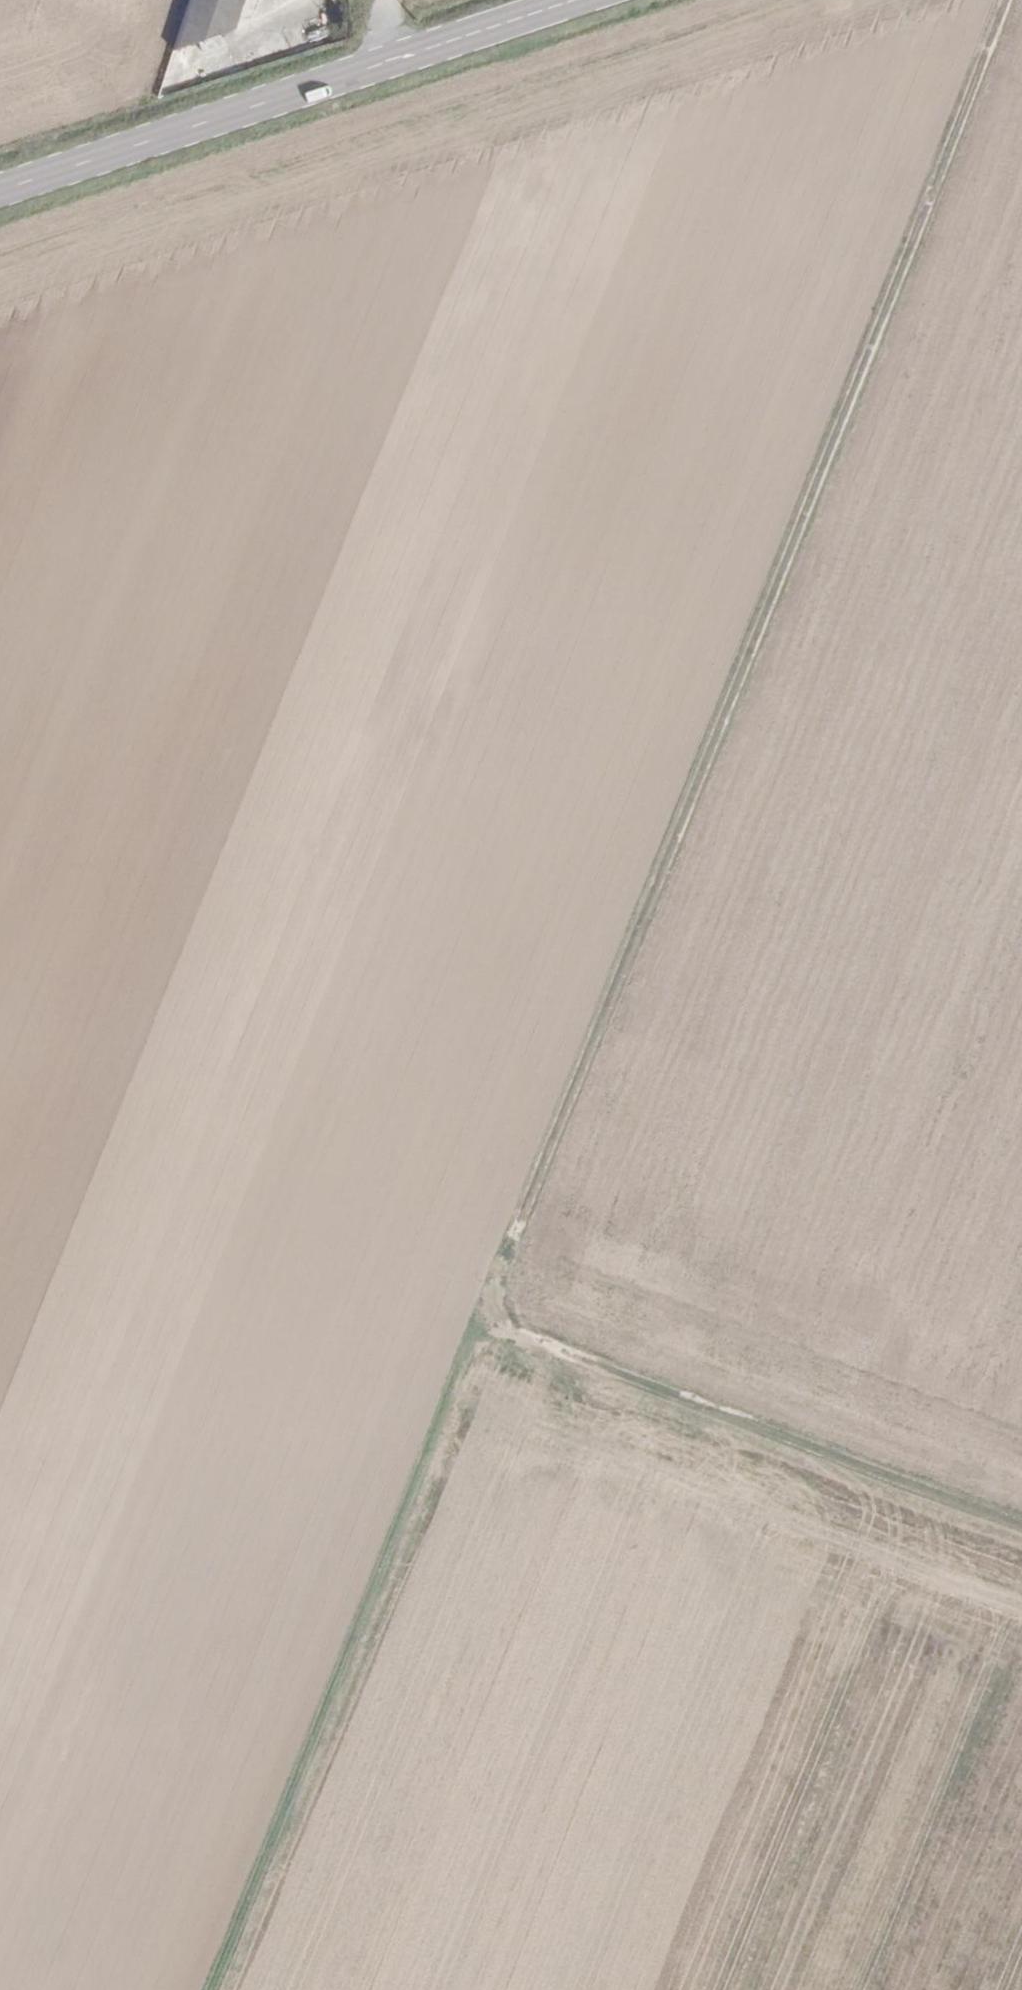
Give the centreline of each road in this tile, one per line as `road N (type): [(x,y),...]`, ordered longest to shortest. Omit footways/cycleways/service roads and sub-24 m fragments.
road 1 (secondary): [(569,0),(0,189)]

